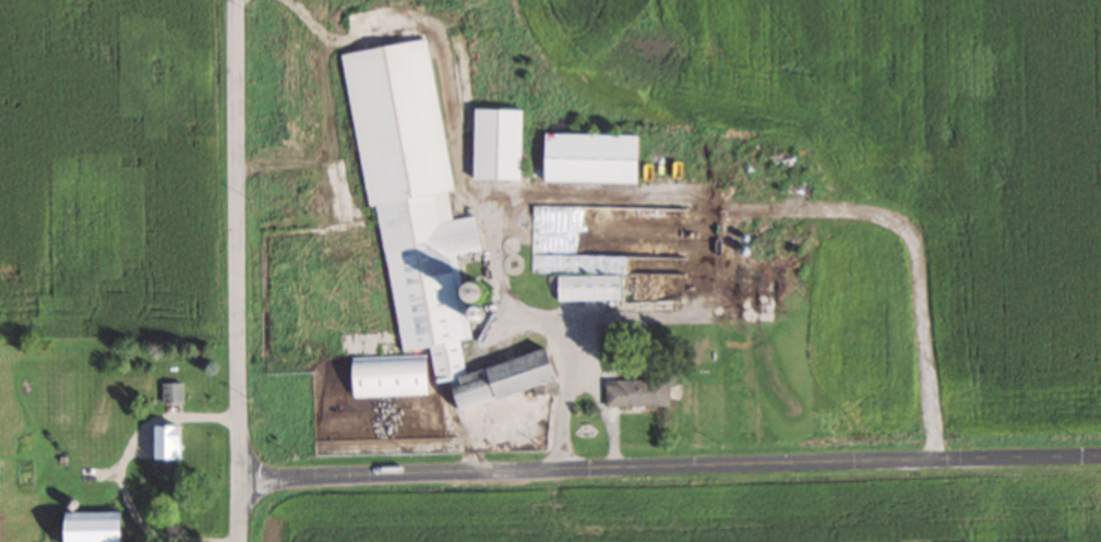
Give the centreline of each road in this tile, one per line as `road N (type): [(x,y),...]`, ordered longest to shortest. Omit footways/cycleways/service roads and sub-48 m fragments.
road 1 (tertiary): [(240,479),(1100,457)]
road 2 (tertiary): [(237,541),(237,0)]

